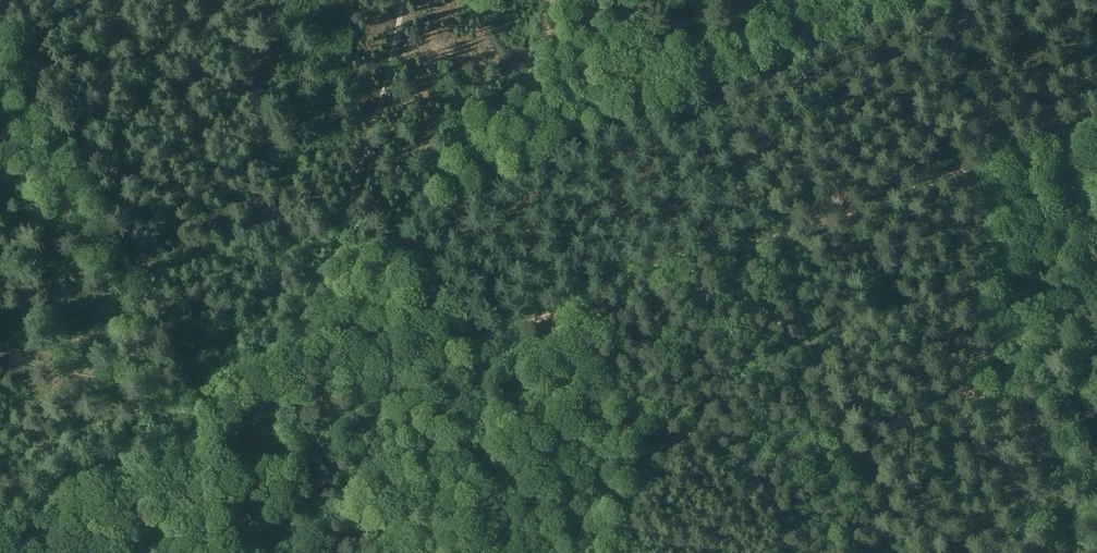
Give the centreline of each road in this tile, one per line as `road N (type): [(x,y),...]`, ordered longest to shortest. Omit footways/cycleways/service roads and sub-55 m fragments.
road 1 (track): [(224,429),(775,238)]
road 2 (track): [(0,2),(137,280),(158,400),(176,450)]
road 3 (track): [(406,0),(355,184),(307,293),(224,429)]
road 4 (track): [(775,238),(1096,122)]
road 5 (track): [(240,423),(179,392),(0,352)]
road 6 (track): [(0,512),(176,450)]

